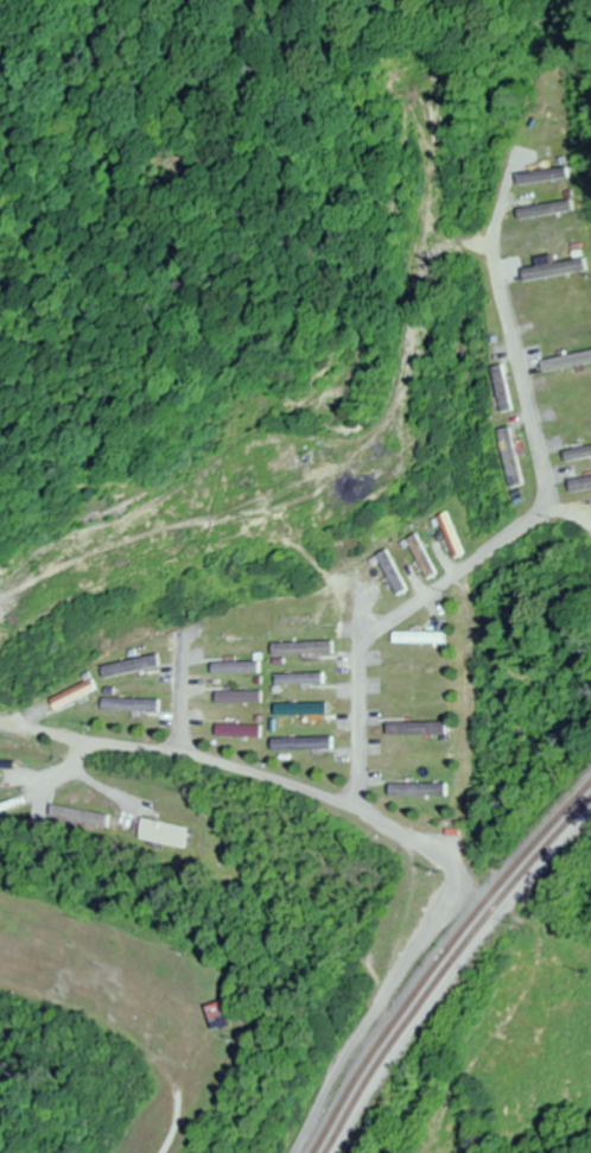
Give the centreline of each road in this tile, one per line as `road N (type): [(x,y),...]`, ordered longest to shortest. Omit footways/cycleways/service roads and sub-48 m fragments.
road 1 (residential): [(357,809),(362,635),(549,506),(488,248),(504,185)]
road 2 (residential): [(463,880),(368,812),(262,773),(177,752),(0,726)]
road 3 (residential): [(287,1152),(463,880)]
road 4 (residential): [(391,1152),(412,1130),(504,933)]
road 5 (residential): [(177,752),(180,631)]

